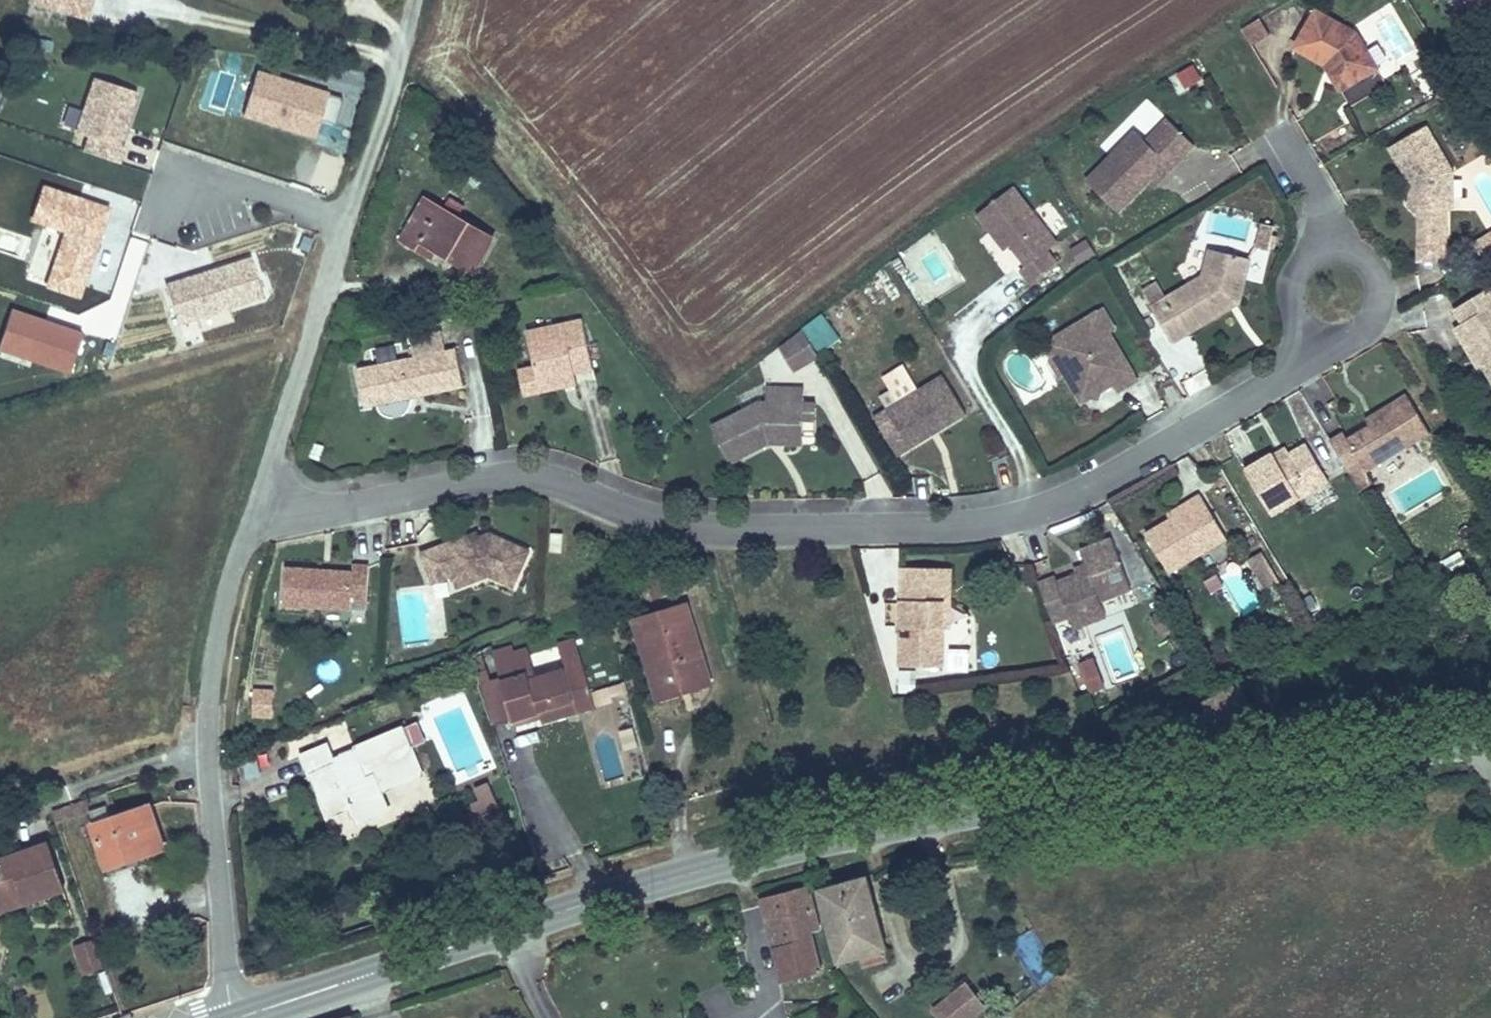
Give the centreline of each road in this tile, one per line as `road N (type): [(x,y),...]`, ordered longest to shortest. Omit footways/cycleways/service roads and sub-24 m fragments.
road 1 (primary): [(1490,737),(969,811),(752,858),(534,918),(238,1017)]
road 2 (residential): [(254,512),(299,515),(518,475),(643,520),(696,528),(886,532),(982,525),(1104,484),(1282,380),(1331,332)]
road 3 (unclassified): [(237,1017),(226,981),(209,705),(222,612),(254,512)]
road 4 (unclassified): [(254,512),(407,47)]
road 5 (residential): [(1332,253),(1326,219),(1279,131)]
road 6 (residential): [(1331,332),(1357,327),(1376,293),(1358,259),(1332,253)]

